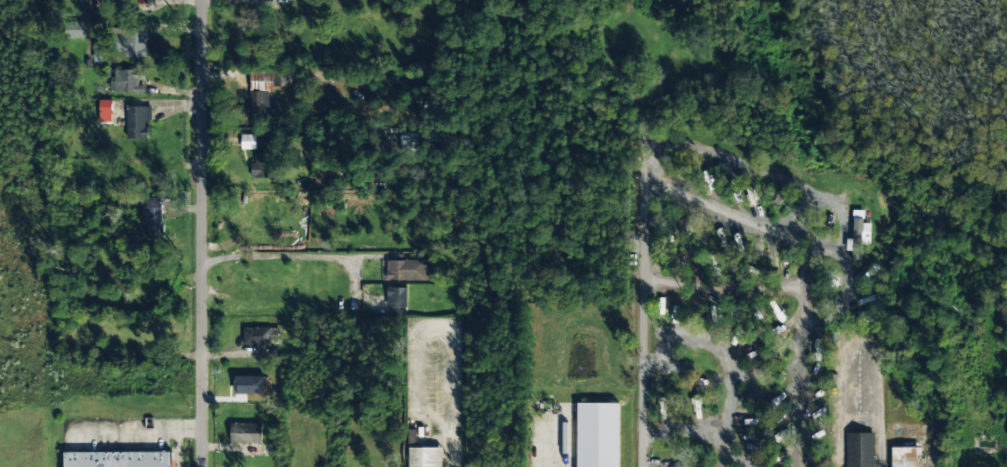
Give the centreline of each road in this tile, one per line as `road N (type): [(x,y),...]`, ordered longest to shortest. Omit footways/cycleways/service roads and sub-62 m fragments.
road 1 (residential): [(202,466),(200,0)]
road 2 (residential): [(637,466),(638,128)]

